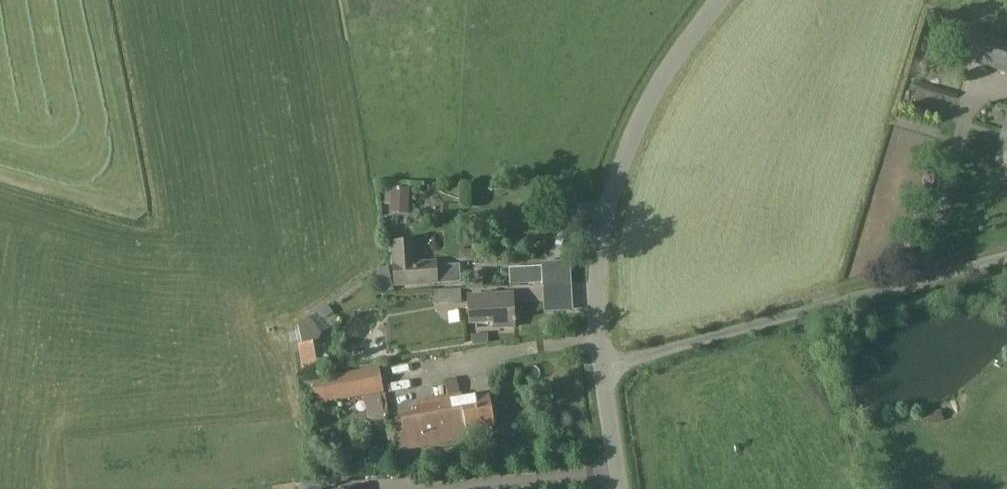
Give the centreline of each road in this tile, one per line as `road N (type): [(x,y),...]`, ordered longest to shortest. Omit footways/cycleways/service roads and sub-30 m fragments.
road 1 (unclassified): [(606,365),(1006,257)]
road 2 (unclassified): [(606,365),(601,247),(619,171),(651,99),(722,0)]
road 3 (unclassified): [(620,488),(606,365)]

